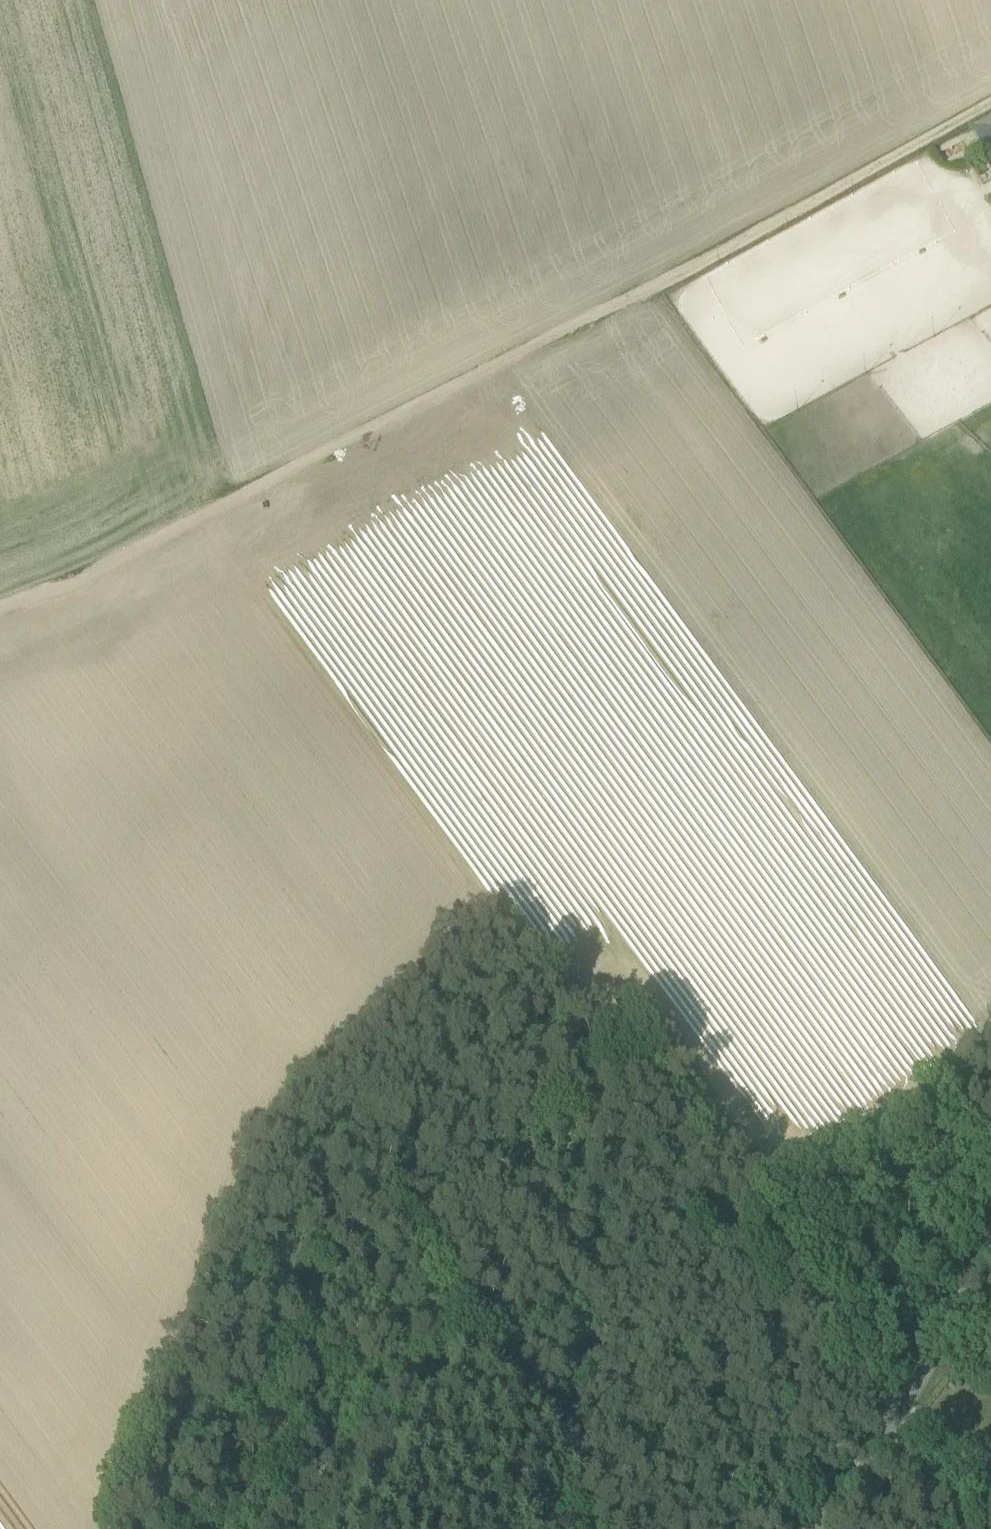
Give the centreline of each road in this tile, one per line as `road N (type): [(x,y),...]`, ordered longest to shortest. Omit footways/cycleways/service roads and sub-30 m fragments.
road 1 (track): [(0,619),(169,554),(990,98)]
road 2 (unclassified): [(815,1528),(904,1416),(990,1264)]

